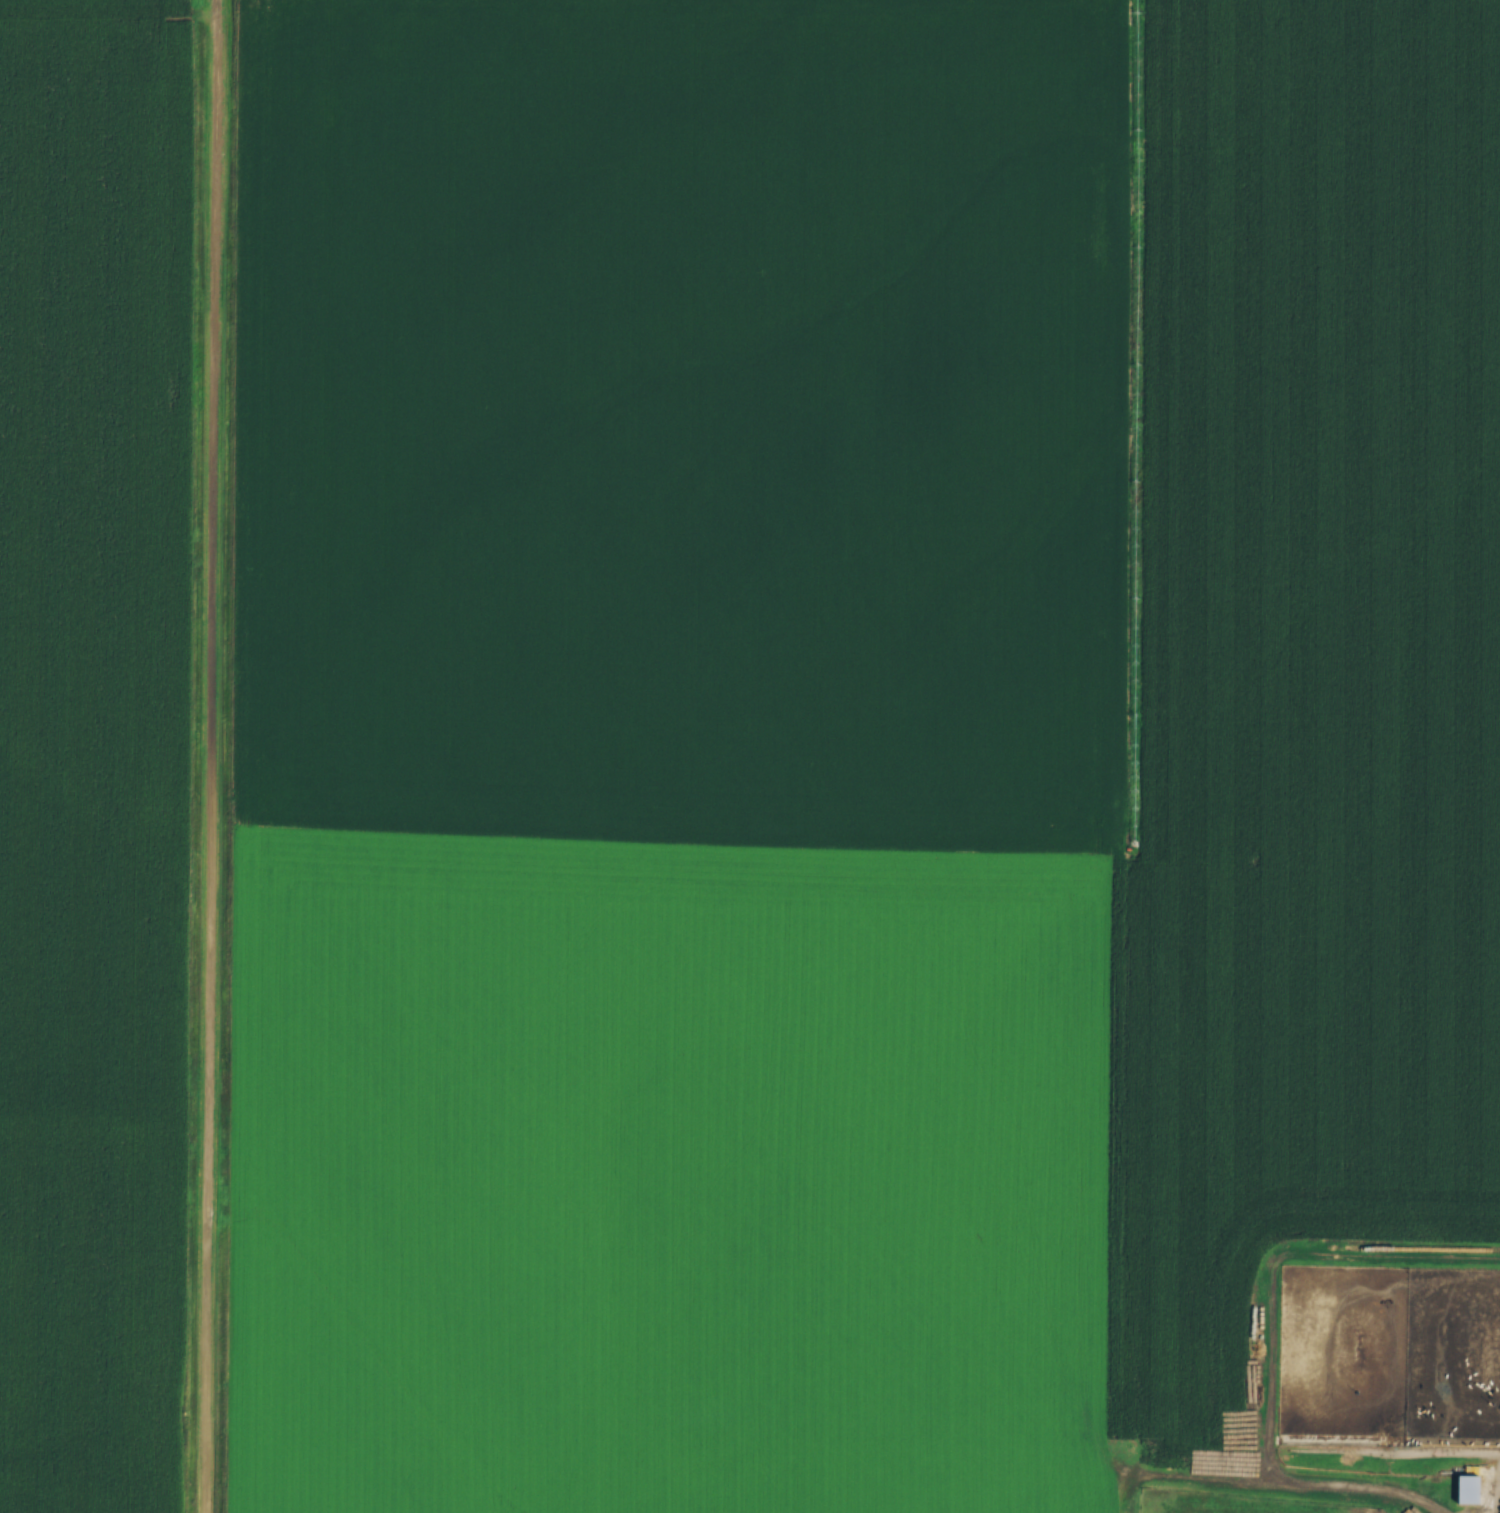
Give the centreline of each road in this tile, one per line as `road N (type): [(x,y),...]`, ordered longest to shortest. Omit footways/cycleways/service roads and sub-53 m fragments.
road 1 (residential): [(199,1512),(212,0)]

